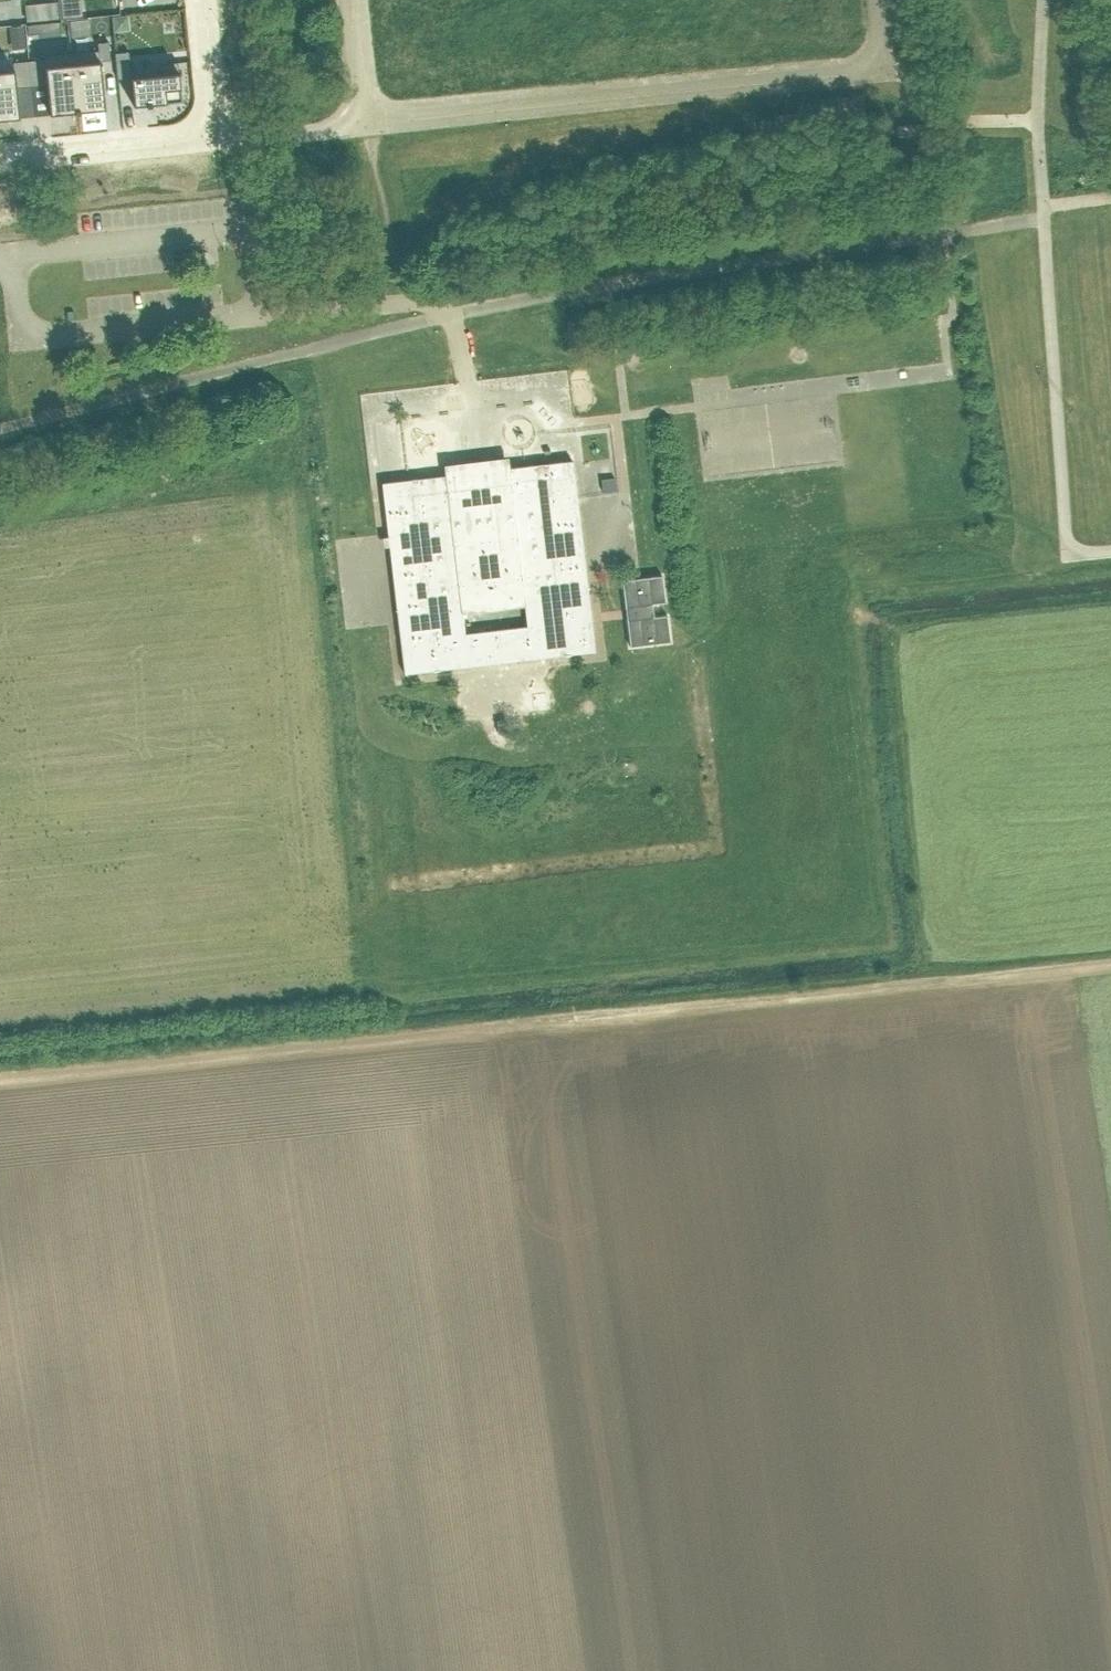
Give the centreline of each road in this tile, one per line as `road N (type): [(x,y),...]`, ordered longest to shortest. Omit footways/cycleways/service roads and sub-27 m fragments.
road 1 (unclassified): [(0,259),(210,237),(224,243),(228,258),(234,319),(352,306),(381,313),(394,380)]
road 2 (residential): [(204,0),(217,133),(0,159)]

